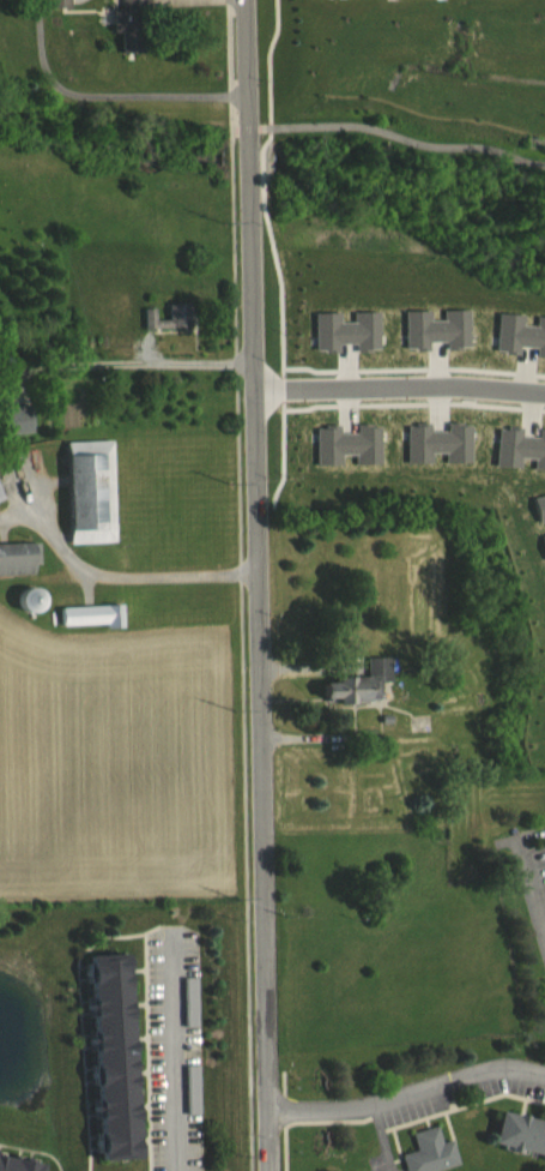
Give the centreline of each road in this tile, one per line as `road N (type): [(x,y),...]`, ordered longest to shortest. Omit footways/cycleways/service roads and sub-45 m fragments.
road 1 (residential): [(243,0),(270,1170)]
road 2 (residential): [(252,389),(544,393)]
road 3 (residential): [(544,1076),(501,1070),(367,1105),(268,1109)]
road 4 (residential): [(177,1170),(172,941)]

